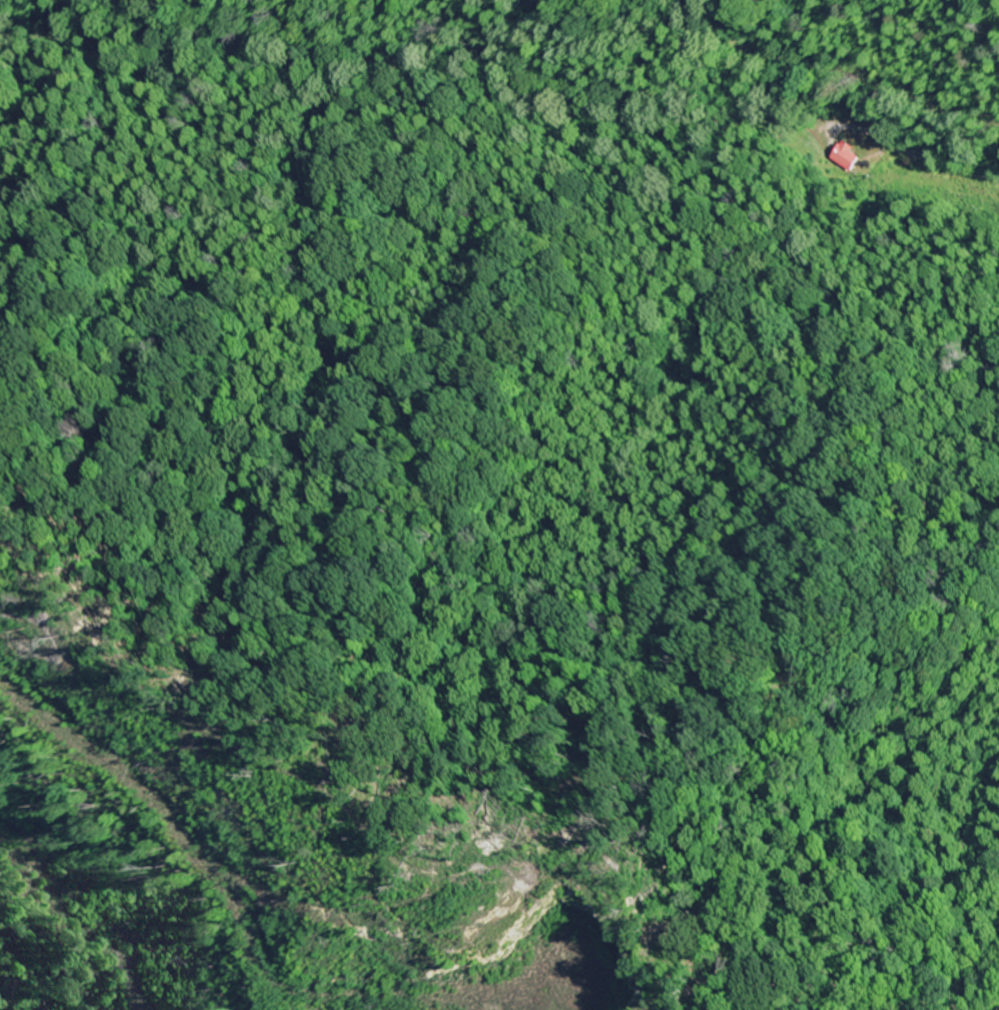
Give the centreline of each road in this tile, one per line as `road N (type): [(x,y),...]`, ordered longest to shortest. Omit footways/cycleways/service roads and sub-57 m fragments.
road 1 (residential): [(998,177),(953,169),(861,129),(827,128)]

